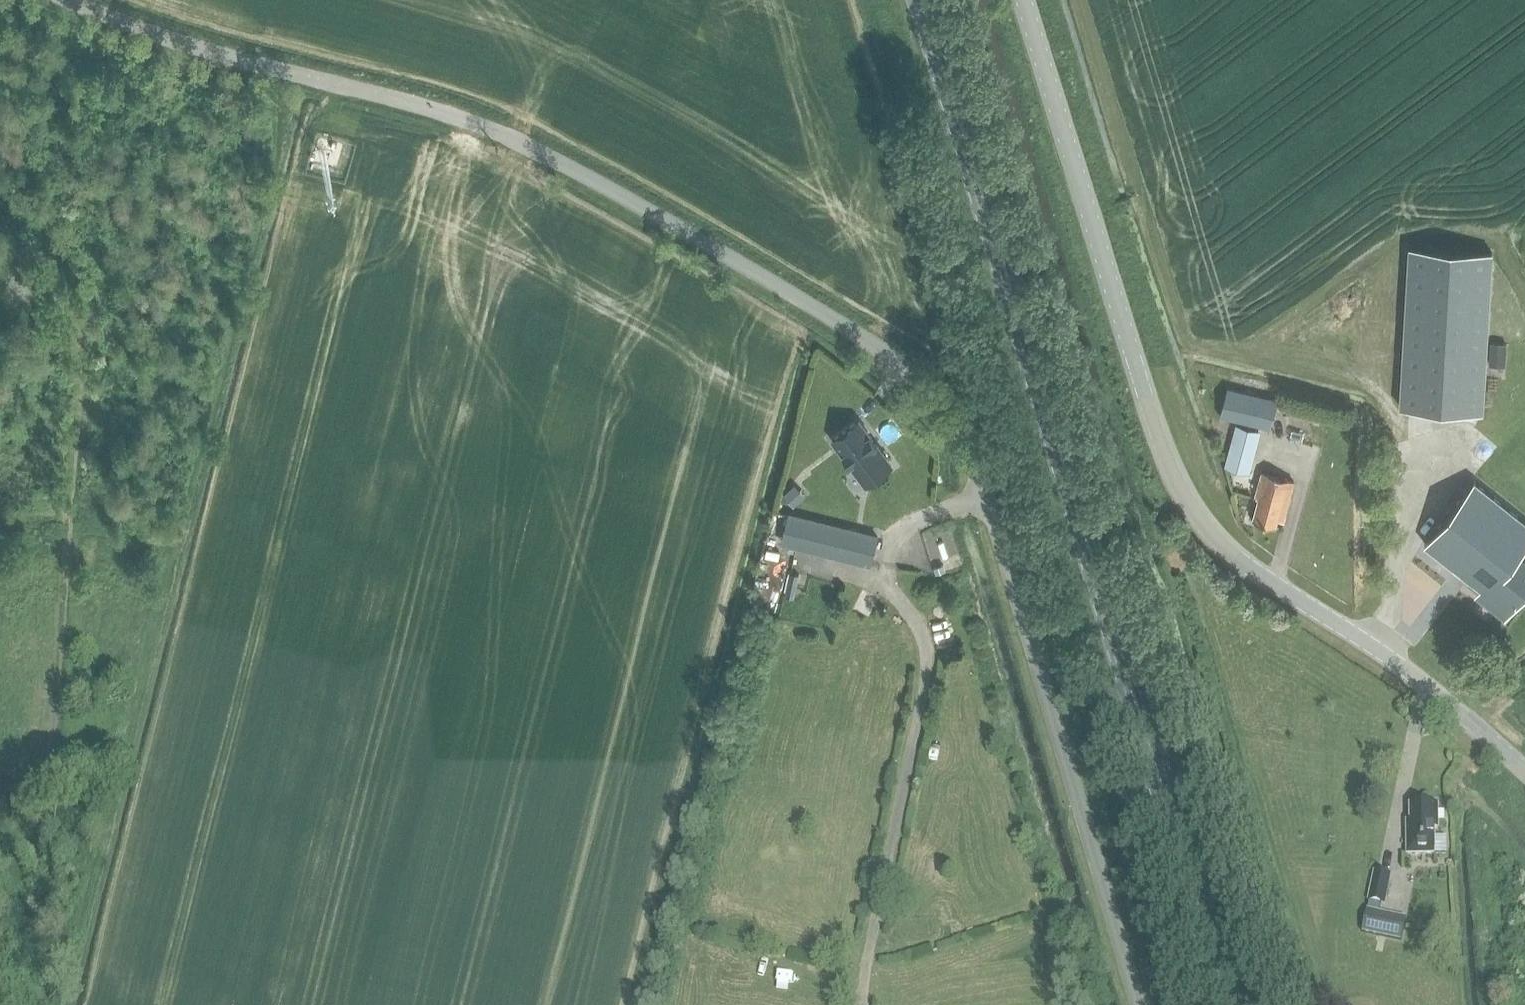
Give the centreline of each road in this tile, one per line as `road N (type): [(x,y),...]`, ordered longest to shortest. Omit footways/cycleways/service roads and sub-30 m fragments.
road 1 (unclassified): [(991,501),(958,407),(619,196),(504,135),(90,0)]
road 2 (primary): [(1228,1004),(920,0)]
road 3 (tertiary): [(1524,773),(1431,688),(1234,555),(1182,492),(1156,434),(1023,0)]
road 4 (unclassified): [(991,501),(1135,1004)]

